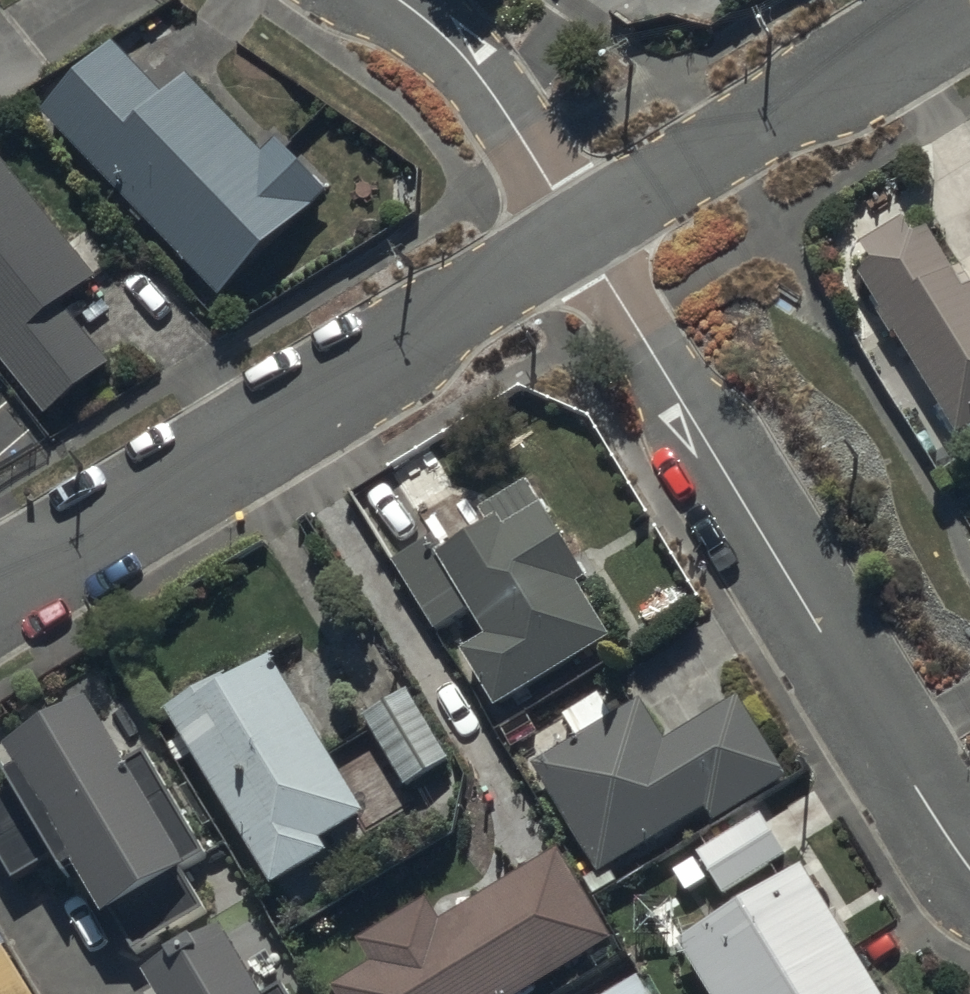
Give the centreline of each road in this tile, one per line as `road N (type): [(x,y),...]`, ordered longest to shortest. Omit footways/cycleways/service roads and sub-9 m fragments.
road 1 (residential): [(582,228),(829,644),(969,858)]
road 2 (residential): [(0,580),(582,228)]
road 3 (residential): [(582,228),(962,0)]
road 4 (residential): [(400,0),(469,55),(582,228)]

